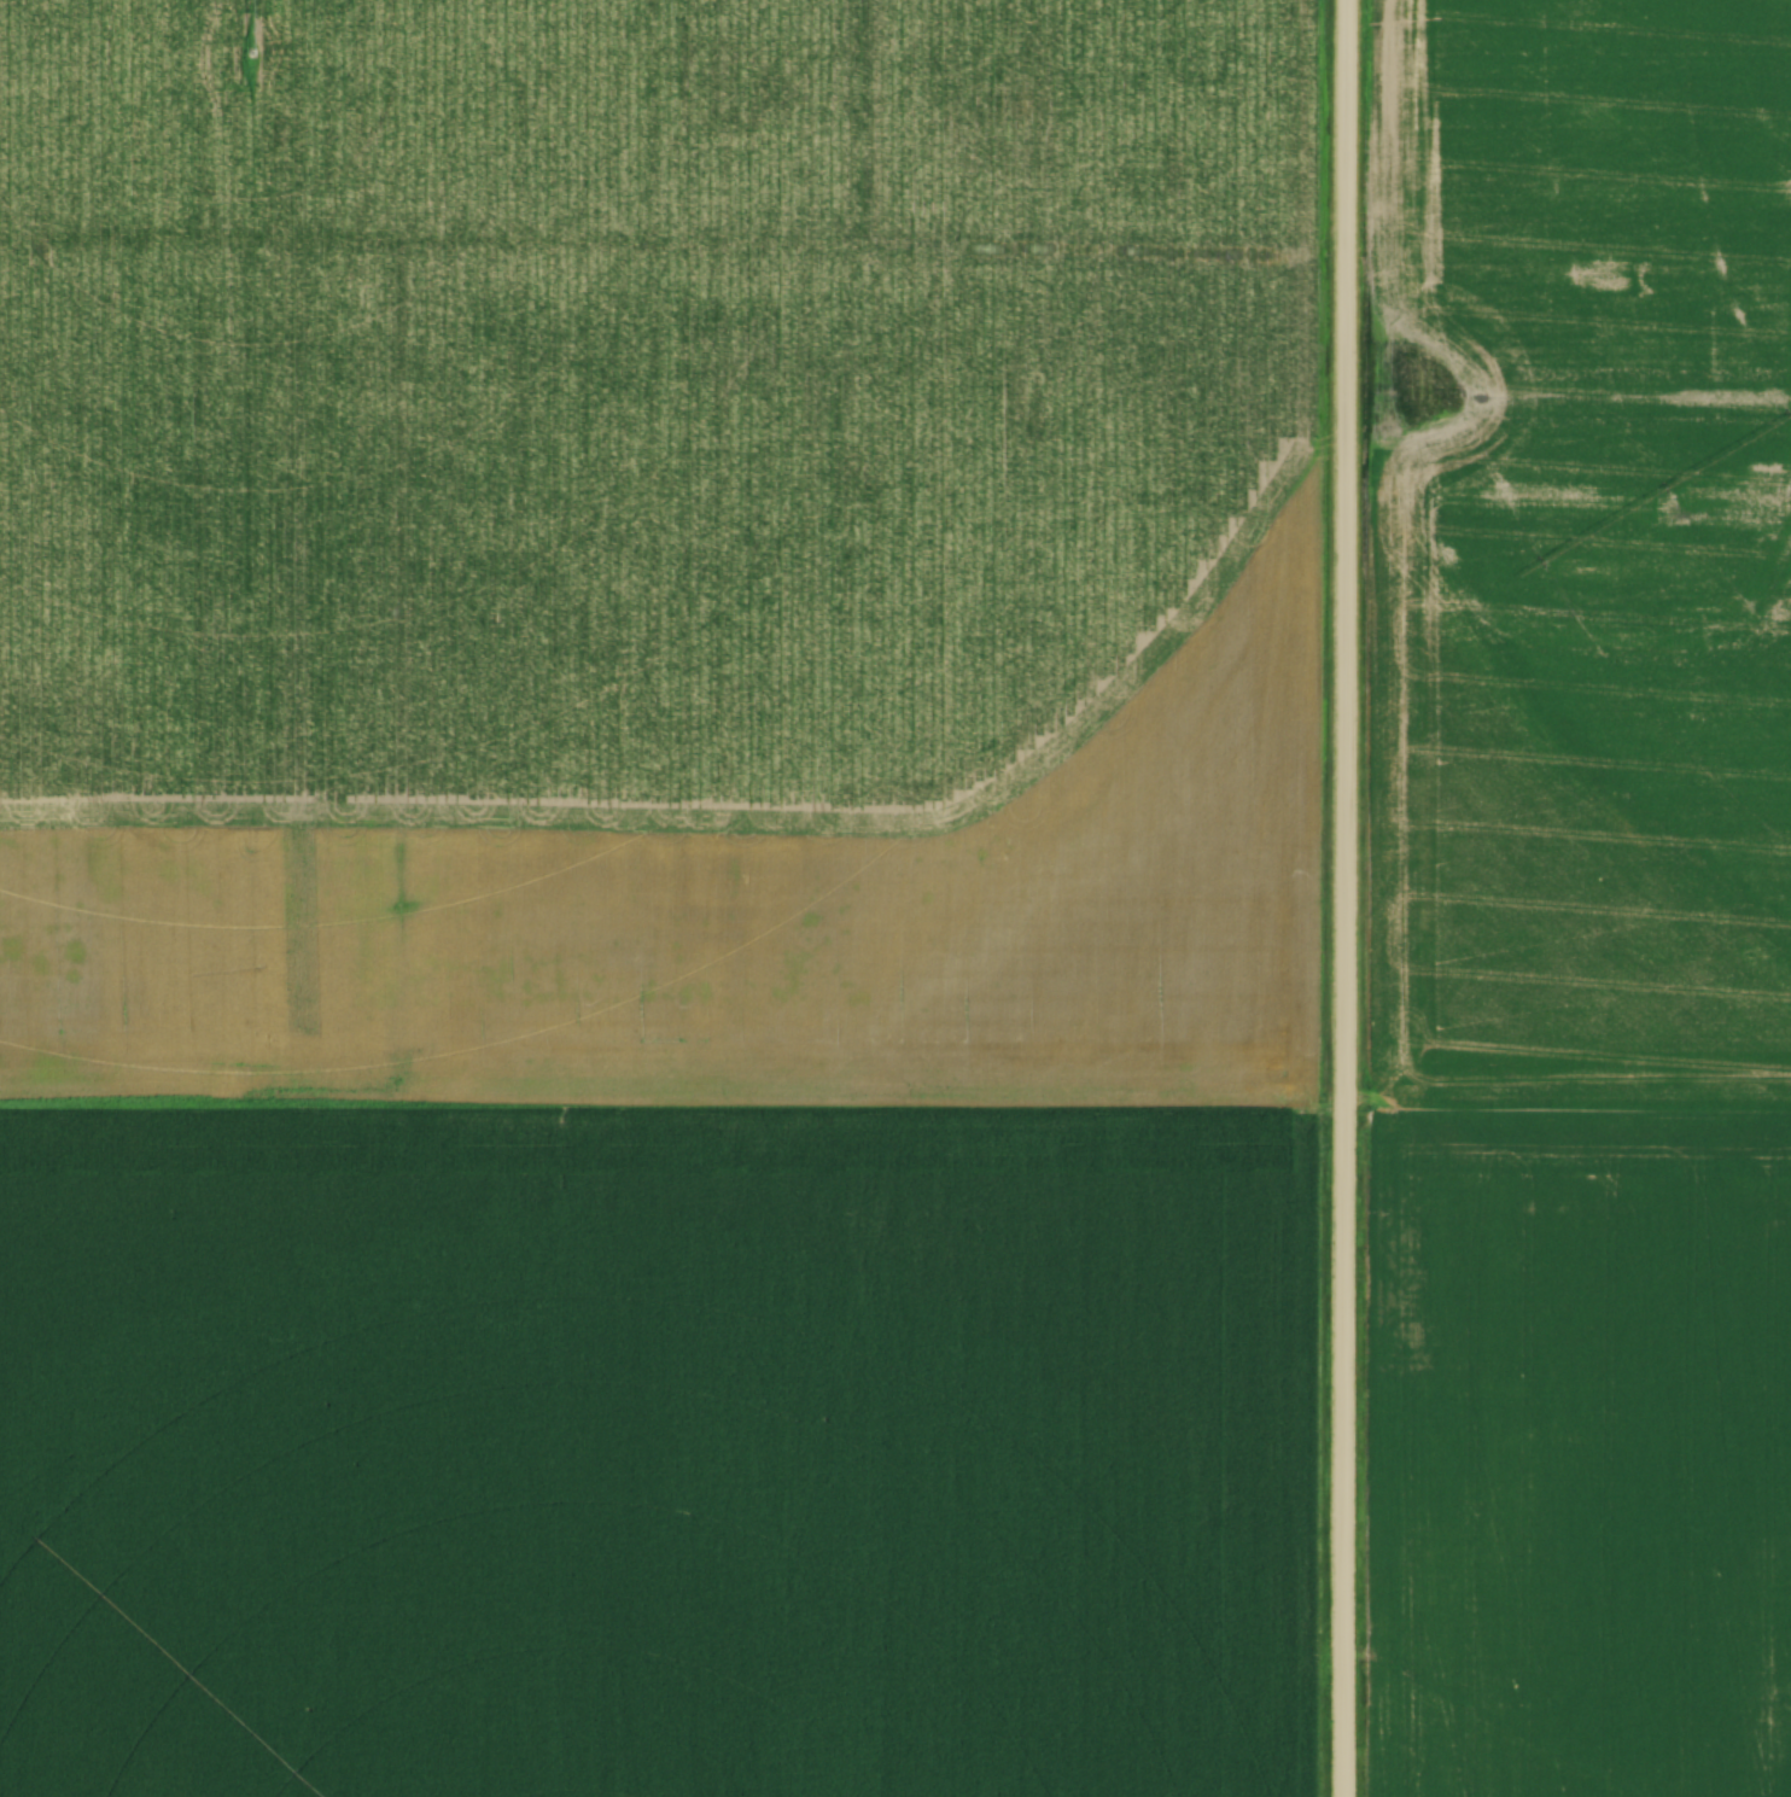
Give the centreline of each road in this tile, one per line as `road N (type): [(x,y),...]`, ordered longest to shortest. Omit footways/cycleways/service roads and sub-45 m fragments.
road 1 (residential): [(1346,1796),(1346,0)]

